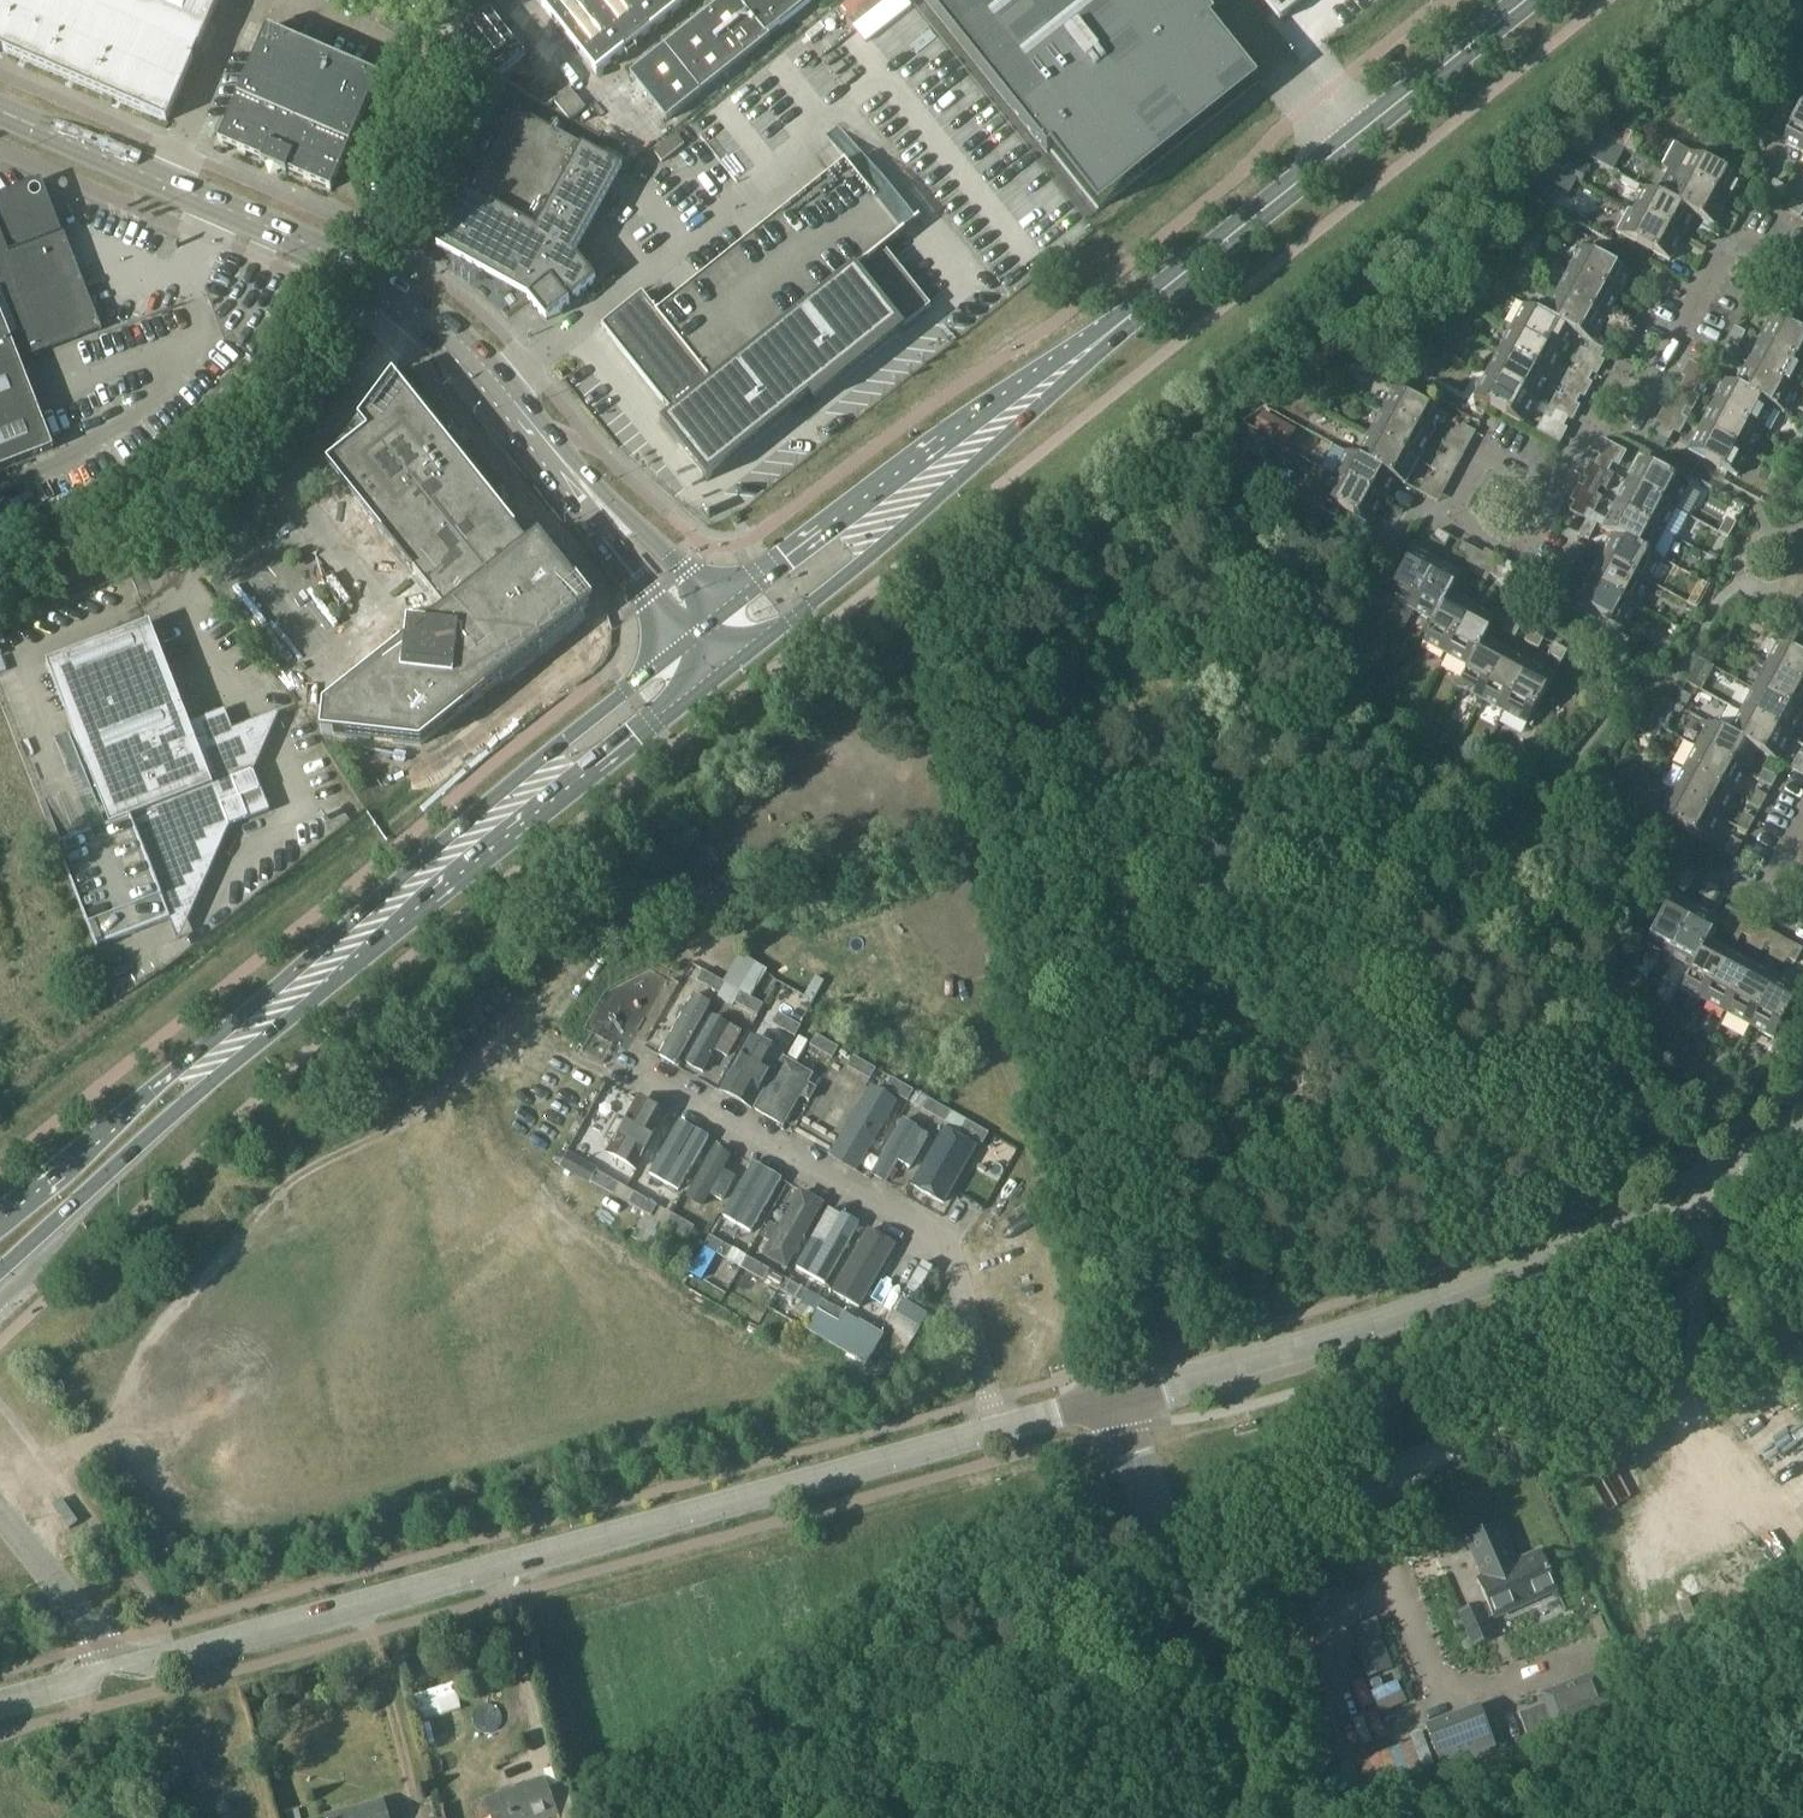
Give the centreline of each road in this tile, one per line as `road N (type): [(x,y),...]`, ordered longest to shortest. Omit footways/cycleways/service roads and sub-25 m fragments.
road 1 (secondary): [(0,1278),(152,1135),(373,947),(719,672)]
road 2 (secondary): [(689,638),(0,1216)]
road 3 (unclassified): [(130,1660),(154,1660),(996,1429)]
road 4 (unclassified): [(1117,1396),(1465,1294),(1682,1190),(1802,1120)]
road 5 (unclassified): [(527,431),(447,338),(354,265),(0,110)]
road 6 (secondary): [(737,658),(913,523),(1150,311),(1167,286)]
road 7 (secondary): [(1167,286),(785,557),(713,619)]
road 8 (residential): [(996,1429),(945,1249),(628,1065)]
road 9 (secondary): [(1523,0),(1167,286)]
road 10 (unclassified): [(1270,1817),(1117,1396)]
road 11 (residential): [(1802,271),(1743,241),(1657,365),(1616,396),(1564,482)]
road 12 (unclassified): [(713,619),(683,570),(527,431)]
road 13 (unclassified): [(527,431),(689,638)]
road 14 (residential): [(1564,482),(1484,444),(1449,514),(1530,552)]
road 15 (unclassified): [(130,1660),(105,1643),(0,1513)]
road 16 (unclassified): [(0,1703),(130,1660)]
road 17 (unclassified): [(996,1429),(1117,1396)]

